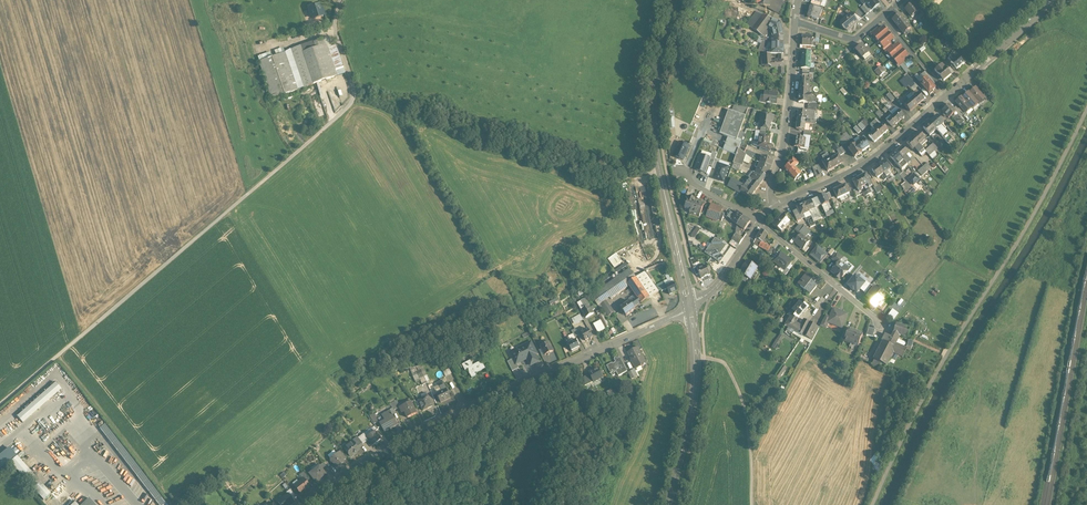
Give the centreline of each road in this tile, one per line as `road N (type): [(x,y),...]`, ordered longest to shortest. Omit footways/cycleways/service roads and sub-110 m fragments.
road 1 (track): [(658,170),(626,177),(596,227),(568,241),(536,283),(500,274),(478,284),(329,380),(230,209)]
road 2 (track): [(340,0),(334,34),(356,92),(351,106),(0,404)]
road 3 (track): [(1086,107),(1033,215),(947,354),(873,504)]
road 4 (tertiary): [(692,308),(423,428),(304,504)]
road 5 (tertiary): [(692,308),(654,131),(655,73),(676,0)]
road 6 (residential): [(774,208),(853,172),(948,94)]
road 7 (tertiary): [(669,504),(695,396),(692,308)]
road 8 (residential): [(774,208),(768,198),(785,130),(795,22)]
road 9 (track): [(58,355),(173,504)]
road 10 (residential): [(759,223),(885,328)]
road 11 (track): [(752,504),(733,378),(705,357)]
road 12 (residential): [(948,94),(1055,0)]

